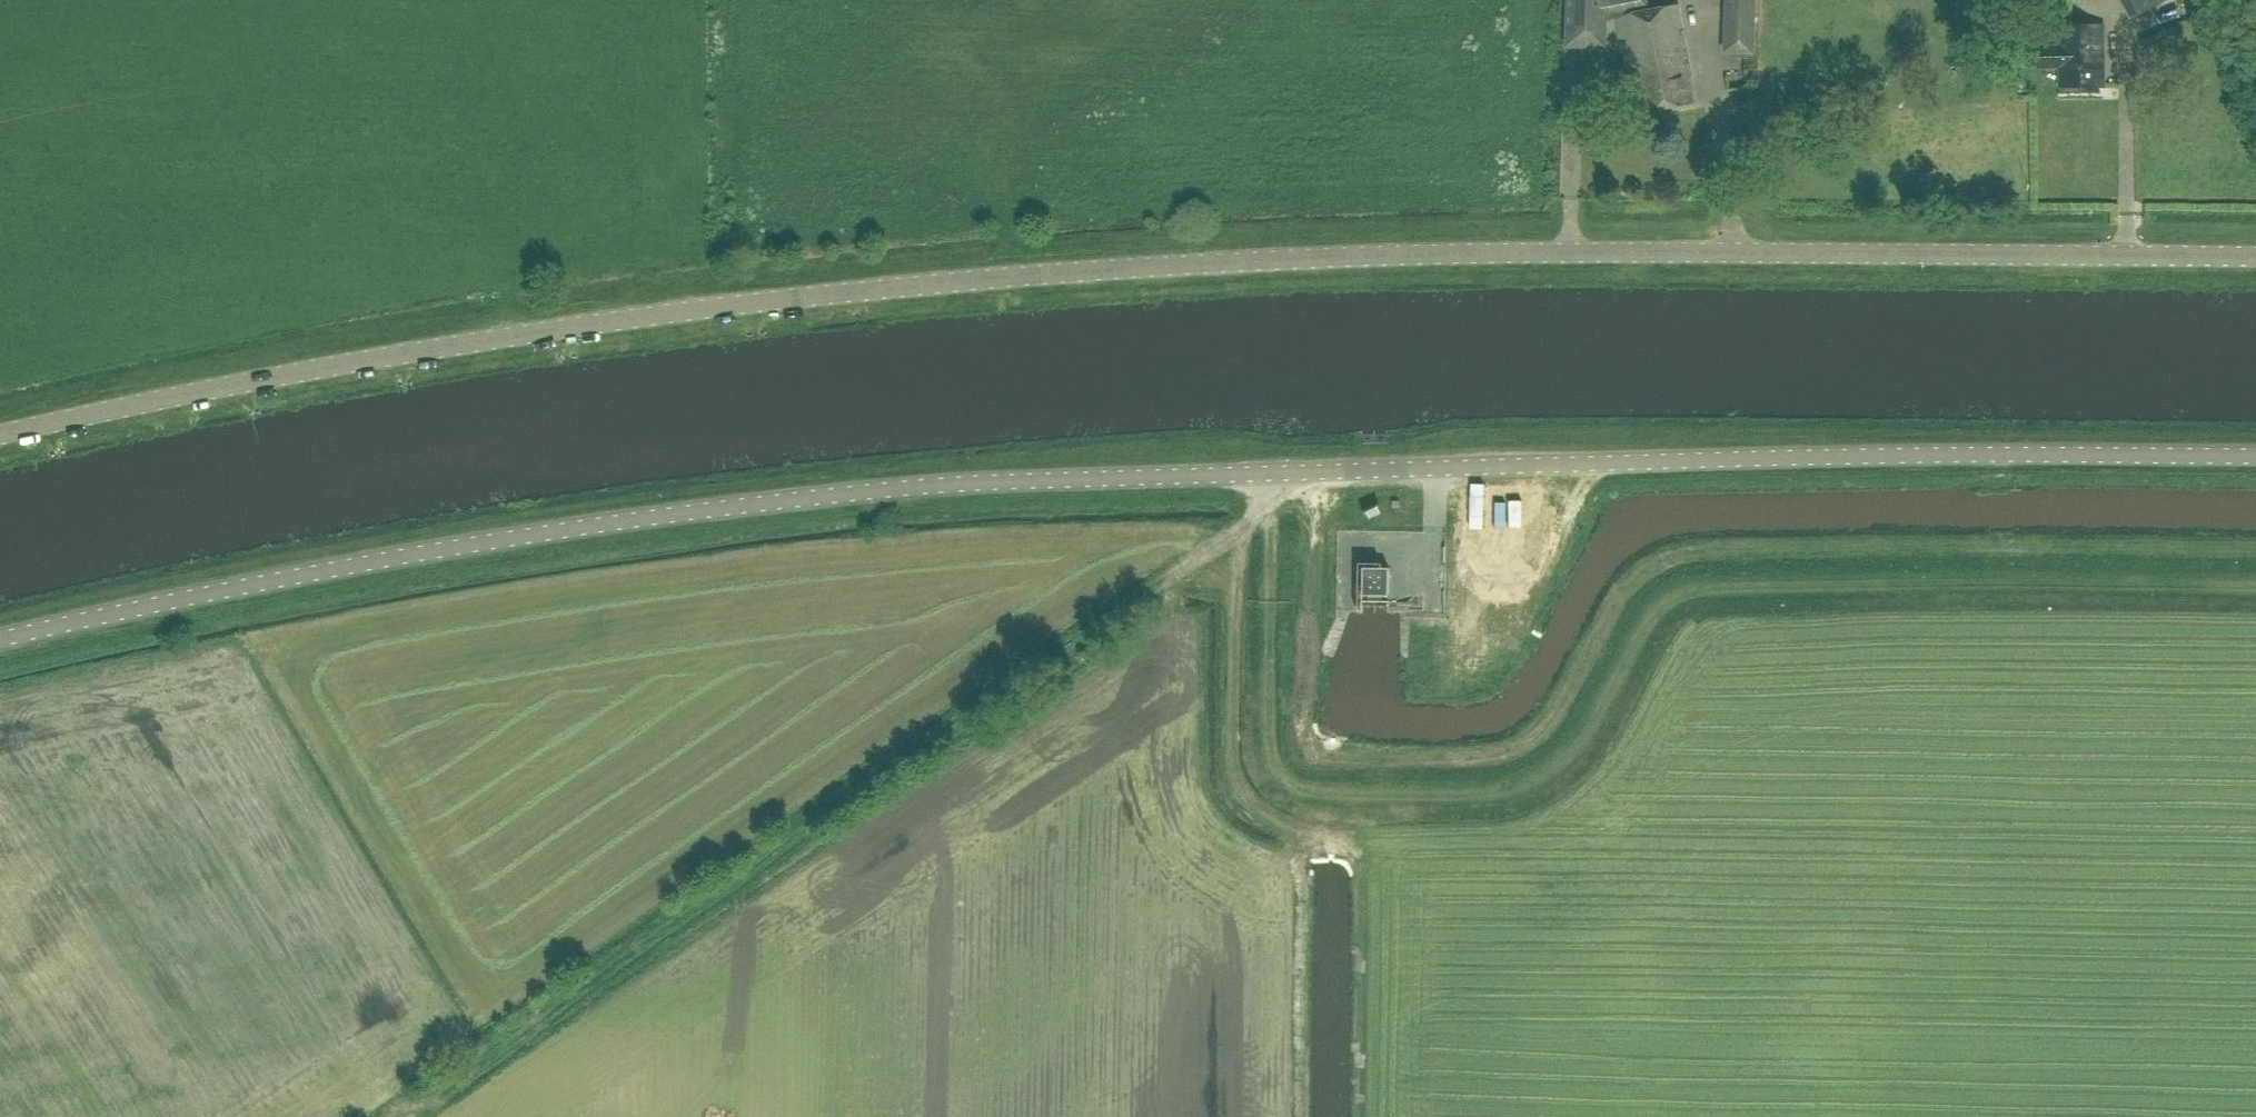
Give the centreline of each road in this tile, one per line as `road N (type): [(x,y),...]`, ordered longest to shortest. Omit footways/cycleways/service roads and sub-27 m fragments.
road 1 (tertiary): [(2255,254),(1601,247),(1144,265),(793,292),(448,343),(0,432)]
road 2 (tertiary): [(0,639),(365,564),(598,525),(902,488),(1843,457),(2255,456)]
road 3 (track): [(1280,473),(1254,514),(1212,549),(393,1116)]
road 4 (track): [(1240,526),(1234,766),(1266,812),(1340,830)]

